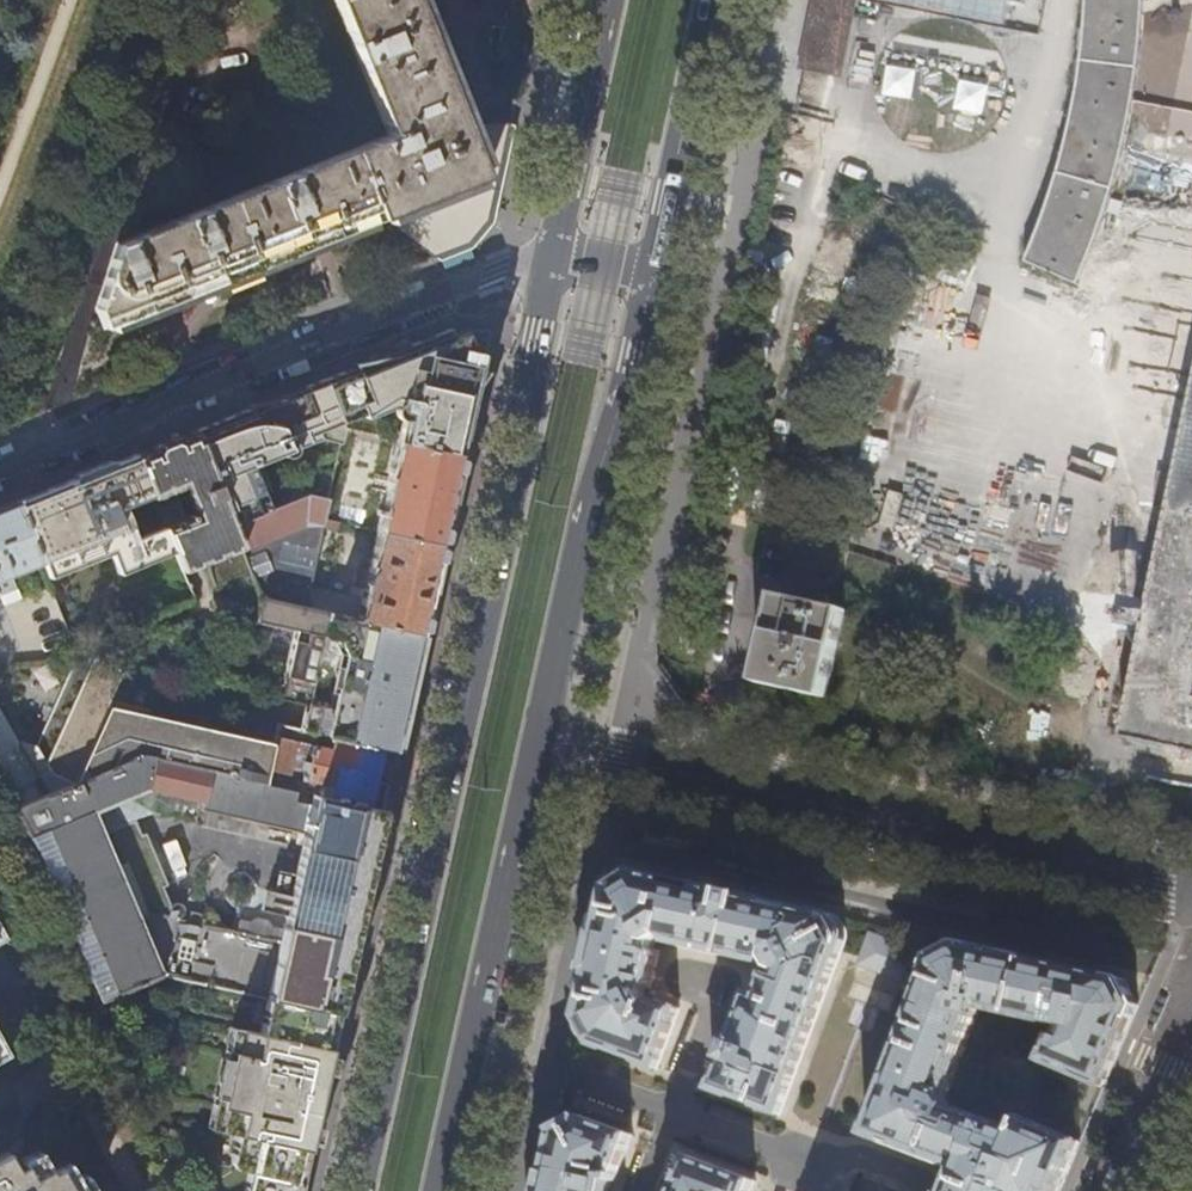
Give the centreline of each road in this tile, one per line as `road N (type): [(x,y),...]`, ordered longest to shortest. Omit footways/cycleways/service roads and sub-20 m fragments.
road 1 (primary): [(555,253),(513,502),(359,1190)]
road 2 (residential): [(539,741),(1191,886)]
road 3 (residential): [(555,253),(492,271),(0,471)]
road 4 (primary): [(539,741),(654,272)]
road 5 (primary): [(442,1190),(539,741)]
road 6 (primary): [(654,272),(717,0)]
road 7 (primary): [(611,0),(555,253)]
road 8 (residential): [(1117,1190),(1191,1005)]

